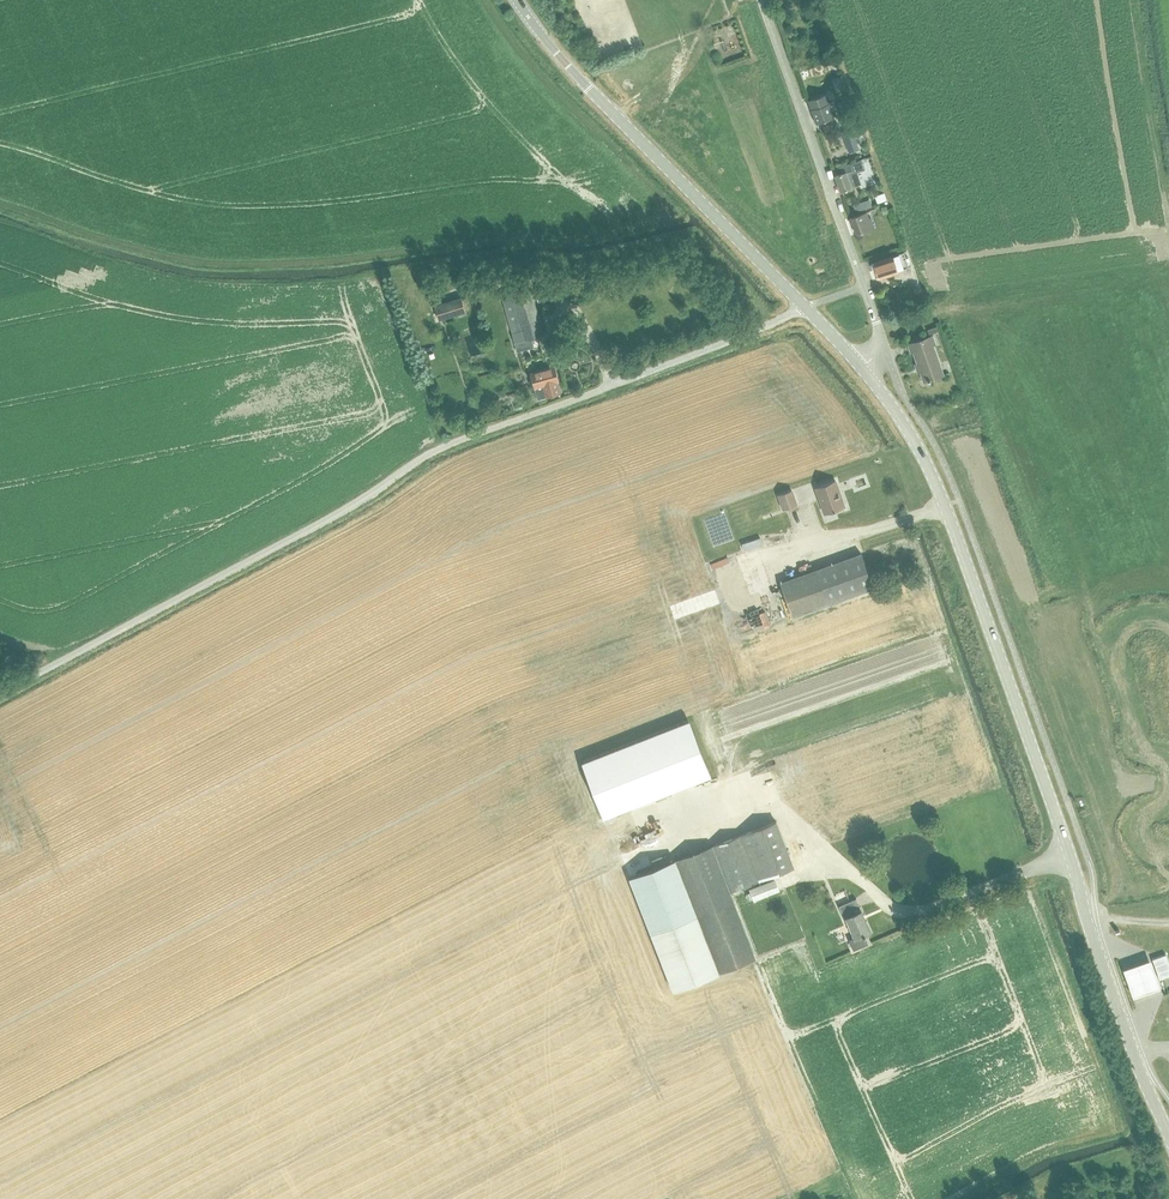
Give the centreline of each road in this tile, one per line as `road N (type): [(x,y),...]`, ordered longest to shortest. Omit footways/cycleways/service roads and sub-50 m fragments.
road 1 (unclassified): [(804,308),(444,446),(0,693)]
road 2 (secondary): [(1168,1142),(945,506),(900,418),(862,368)]
road 3 (secondary): [(804,308),(560,58),(516,0)]
road 4 (residential): [(862,368),(886,349),(763,0)]

